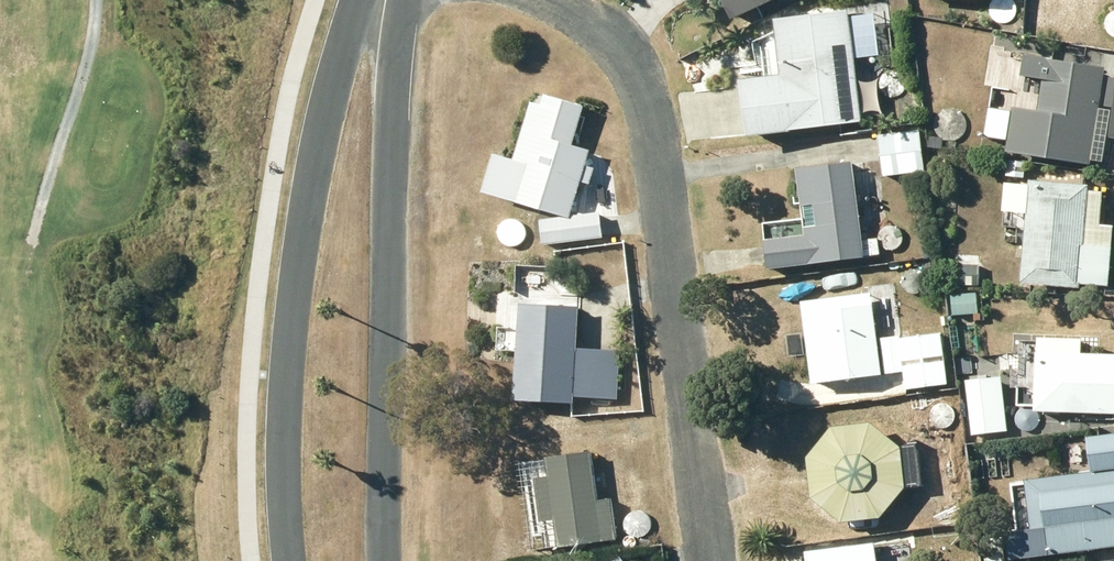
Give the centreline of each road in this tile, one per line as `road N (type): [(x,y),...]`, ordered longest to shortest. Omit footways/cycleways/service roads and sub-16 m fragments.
road 1 (residential): [(712,560),(646,113),(611,32),(565,0)]
road 2 (residential): [(287,560),(286,437),(305,198),(328,85),(372,0)]
road 3 (residential): [(390,0),(383,560)]

